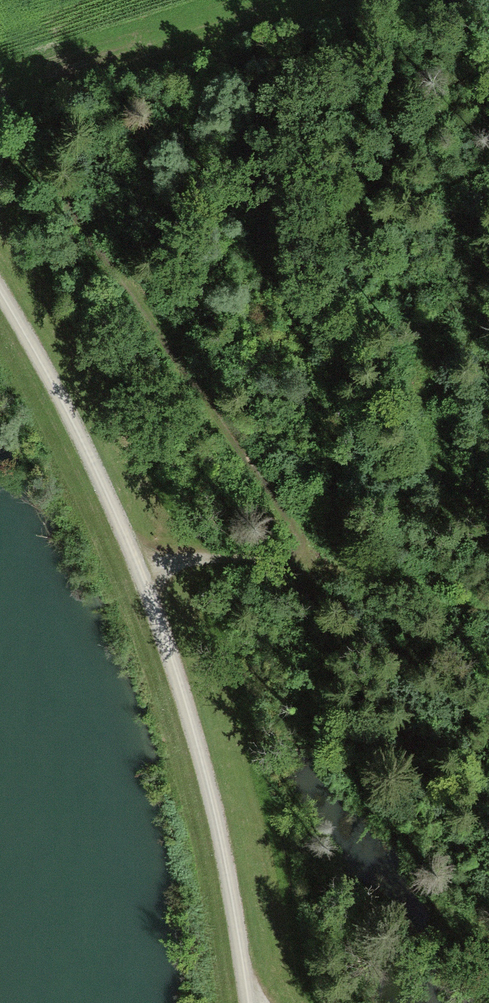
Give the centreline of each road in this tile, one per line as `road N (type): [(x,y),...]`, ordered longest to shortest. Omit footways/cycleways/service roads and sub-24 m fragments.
road 1 (track): [(0,295),(51,371),(138,576),(202,778),(253,1002)]
road 2 (track): [(0,95),(286,510),(271,551)]
road 3 (track): [(271,551),(188,557),(138,576)]

